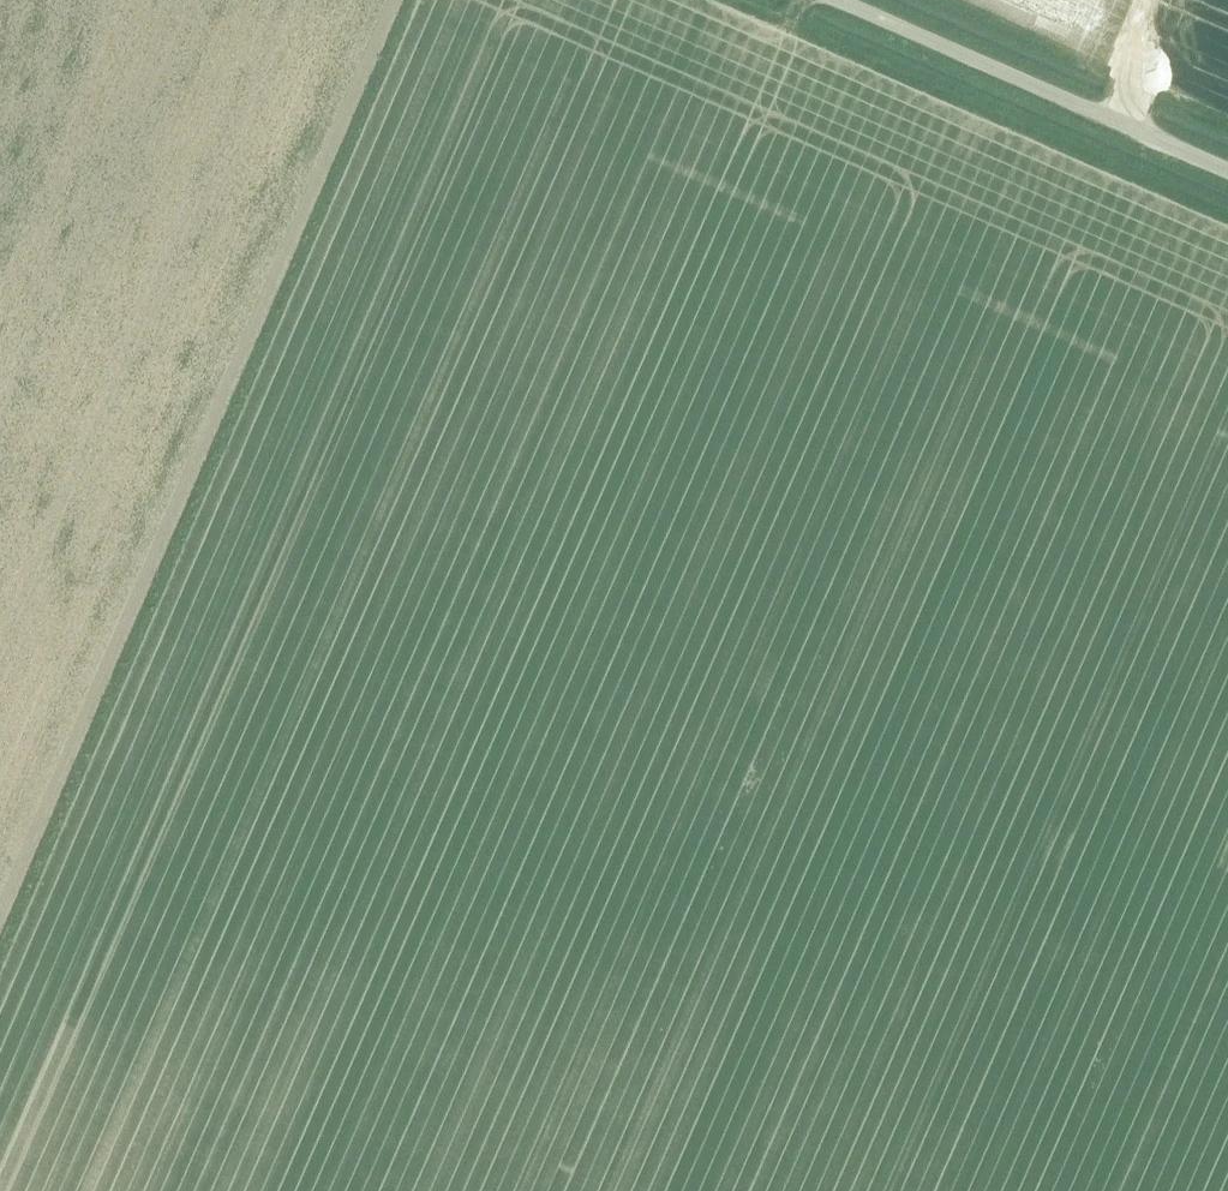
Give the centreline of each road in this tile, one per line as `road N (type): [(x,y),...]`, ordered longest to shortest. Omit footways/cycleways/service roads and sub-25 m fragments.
road 1 (unclassified): [(1227,169),(842,0)]
road 2 (track): [(1147,0),(1126,49),(1118,120)]

